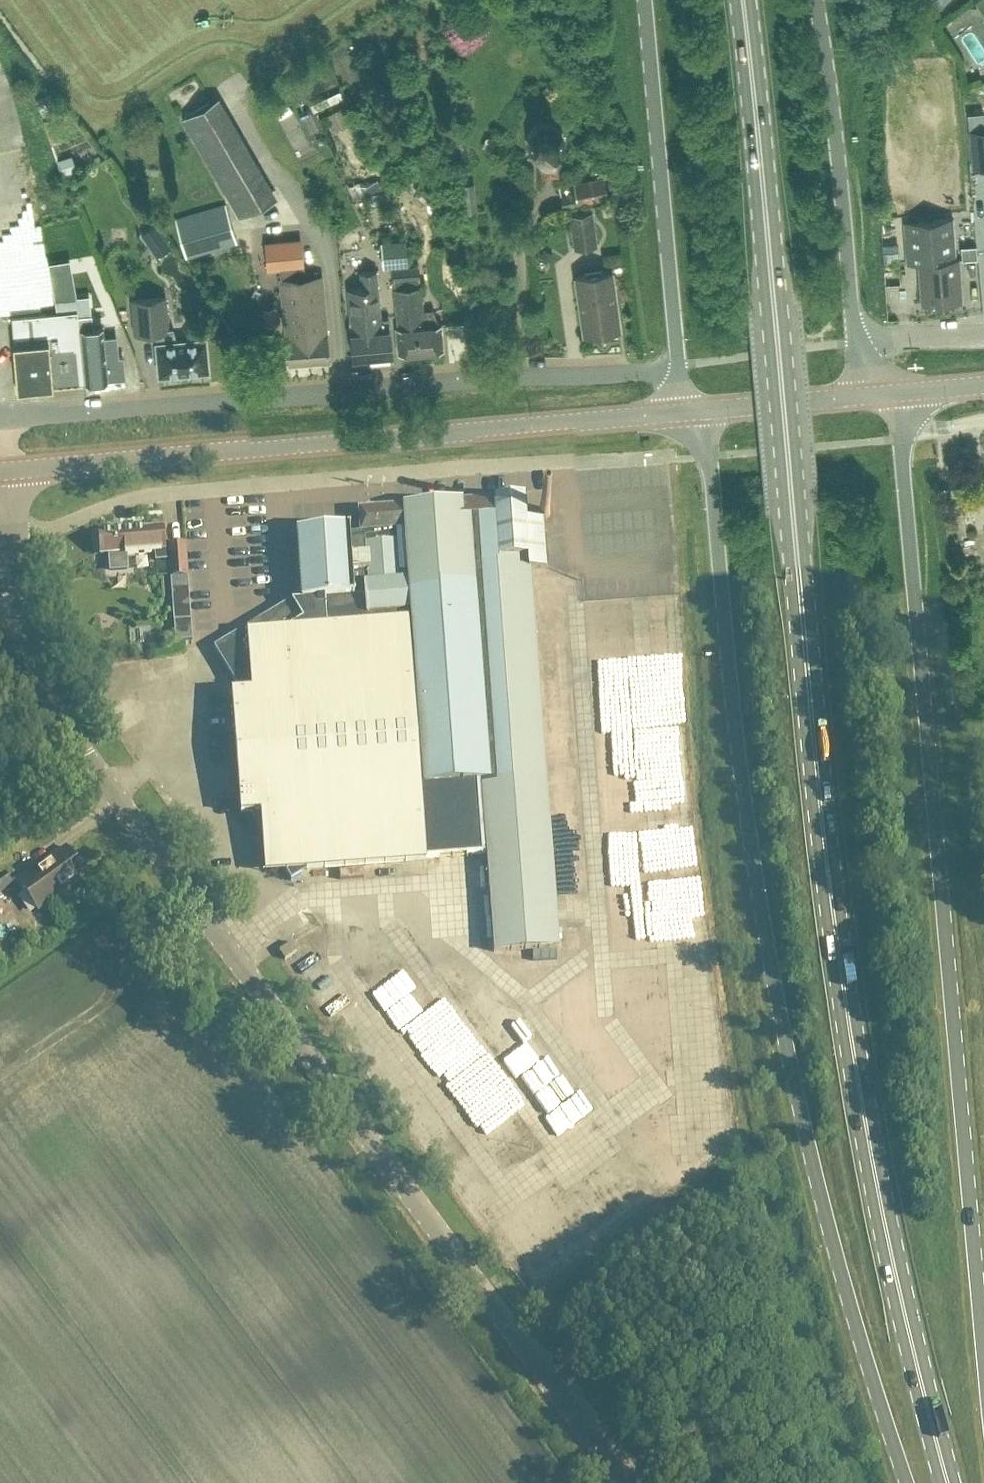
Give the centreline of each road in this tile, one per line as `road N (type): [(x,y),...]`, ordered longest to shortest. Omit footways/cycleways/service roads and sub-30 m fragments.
road 1 (primary): [(946,1482),(849,1036),(742,0)]
road 2 (unclassified): [(621,1482),(84,762),(27,634),(13,551)]
road 3 (primary): [(705,410),(738,752),(766,946),(833,1251),(905,1482)]
road 4 (primary): [(983,1372),(900,437)]
road 5 (unclassified): [(2,423),(679,365)]
road 6 (tertiary): [(8,473),(682,412)]
road 7 (unclassified): [(13,551),(159,496),(672,456)]
road 8 (primary): [(644,0),(679,365)]
road 9 (primary): [(854,341),(815,0)]
road 10 (secondary): [(705,410),(857,396)]
road 11 (unclassified): [(854,341),(983,332)]

